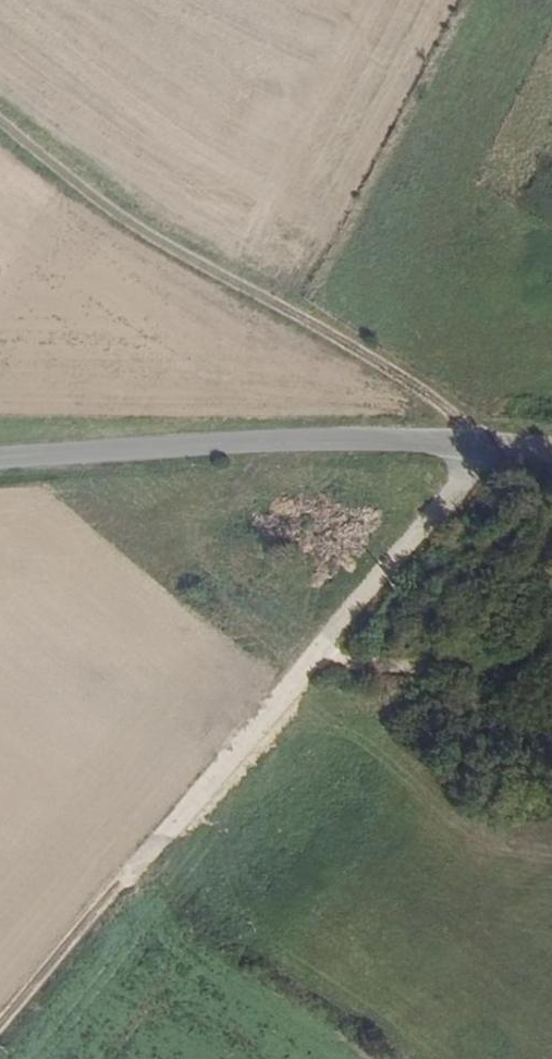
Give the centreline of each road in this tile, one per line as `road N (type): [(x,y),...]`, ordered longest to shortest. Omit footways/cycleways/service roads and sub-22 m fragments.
road 1 (track): [(0,119),(101,201),(422,390),(477,447),(459,488),(0,1040)]
road 2 (unclassified): [(551,450),(371,439),(0,456)]
road 3 (track): [(316,654),(453,686)]

